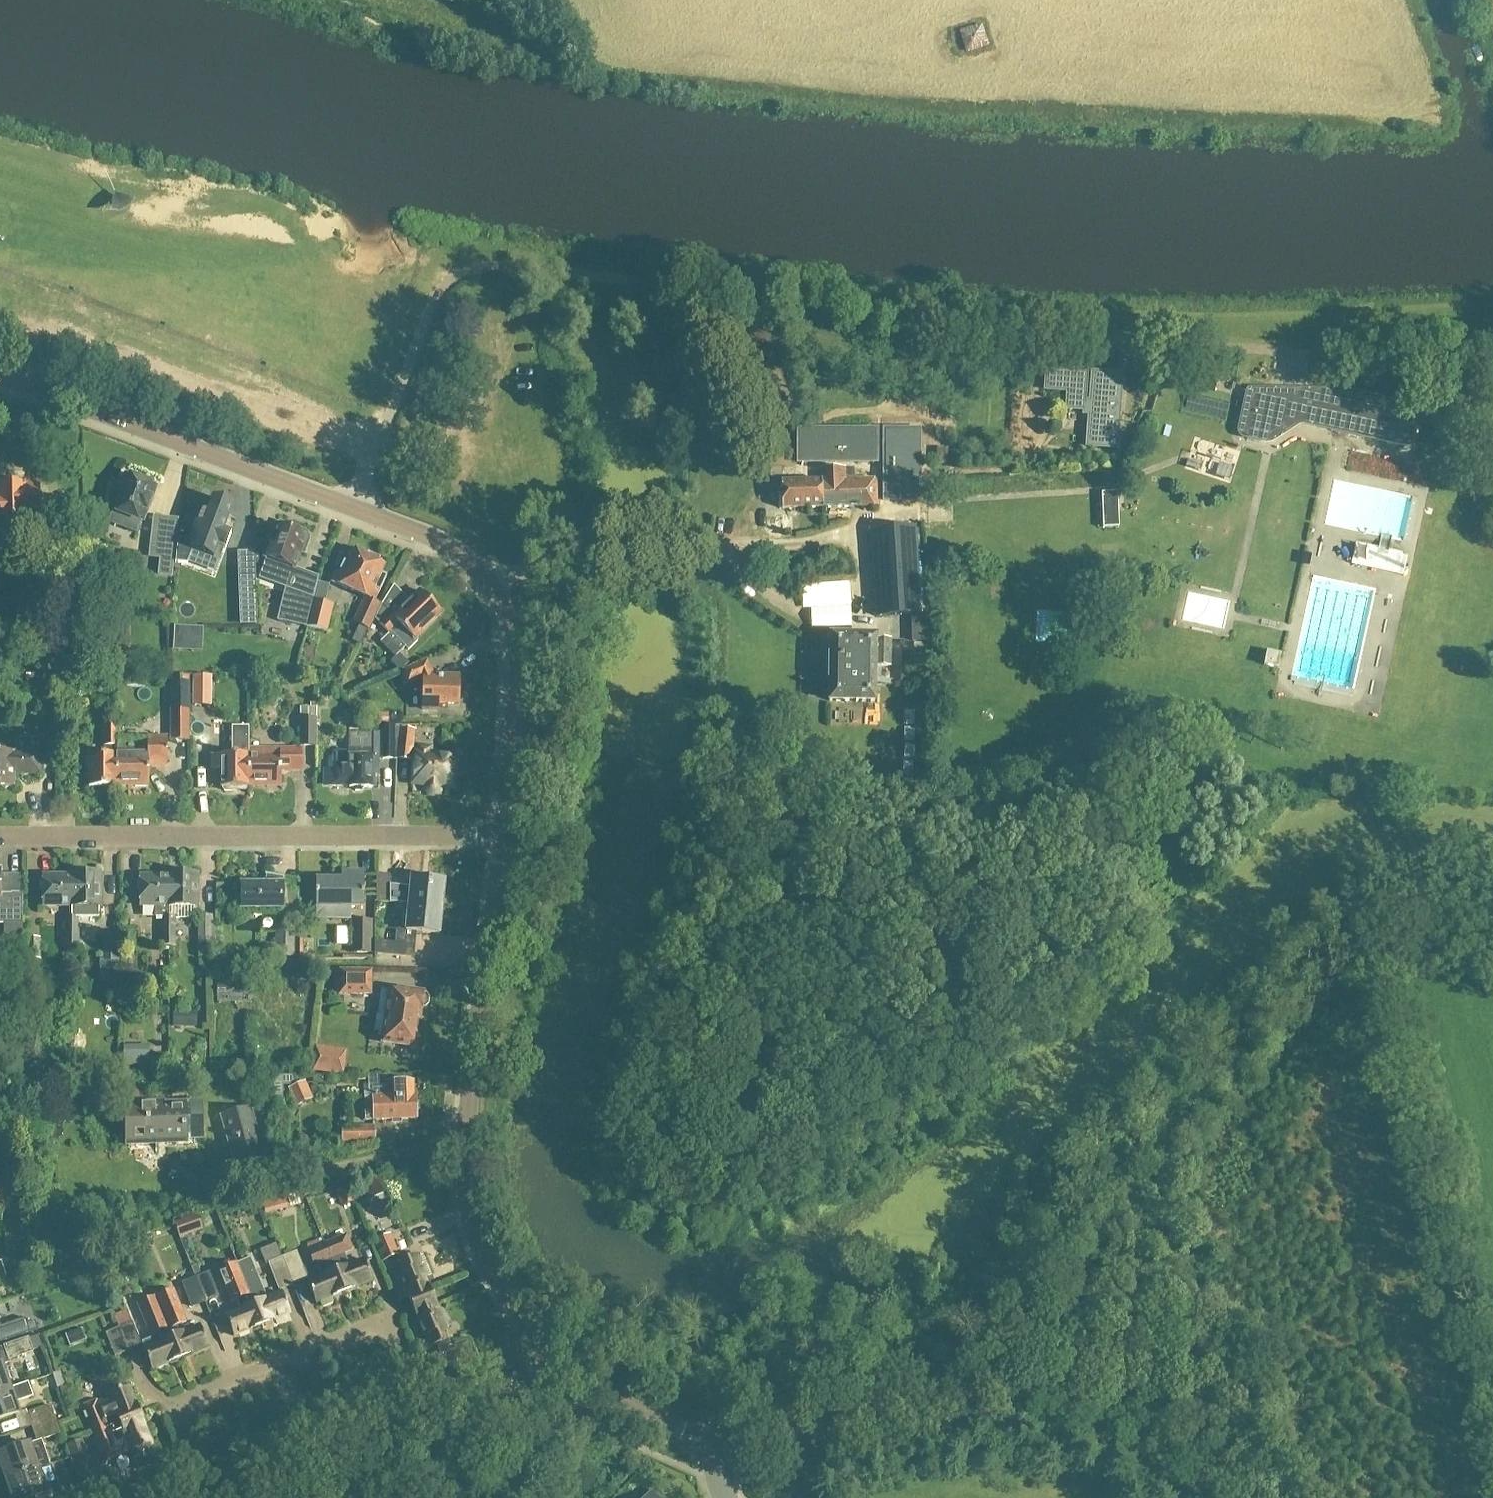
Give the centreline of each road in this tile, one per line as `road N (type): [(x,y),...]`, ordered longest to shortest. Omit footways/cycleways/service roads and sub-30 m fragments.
road 1 (tertiary): [(503,838),(517,648),(486,577),(471,561),(357,510),(0,378)]
road 2 (tertiary): [(1241,1497),(1105,1409),(1023,1385),(978,1383),(795,1429),(718,1436)]
road 3 (tertiary): [(554,1357),(481,1247),(466,1182),(503,838)]
road 4 (residential): [(503,838),(0,838)]
road 5 (residential): [(432,1417),(394,1334),(383,1325),(361,1328),(187,1398),(181,1419),(211,1497)]
road 6 (residential): [(231,1497),(432,1417)]
road 7 (tertiary): [(718,1436),(637,1410),(554,1357)]
road 8 (residential): [(432,1417),(554,1357)]

